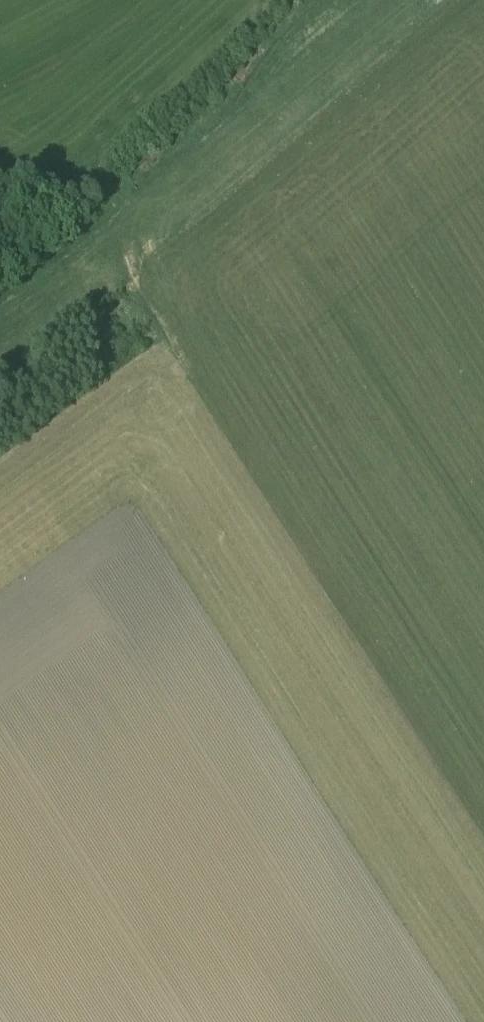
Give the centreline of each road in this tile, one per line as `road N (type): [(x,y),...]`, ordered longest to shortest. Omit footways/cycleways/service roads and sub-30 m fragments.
road 1 (track): [(0,337),(412,0)]

